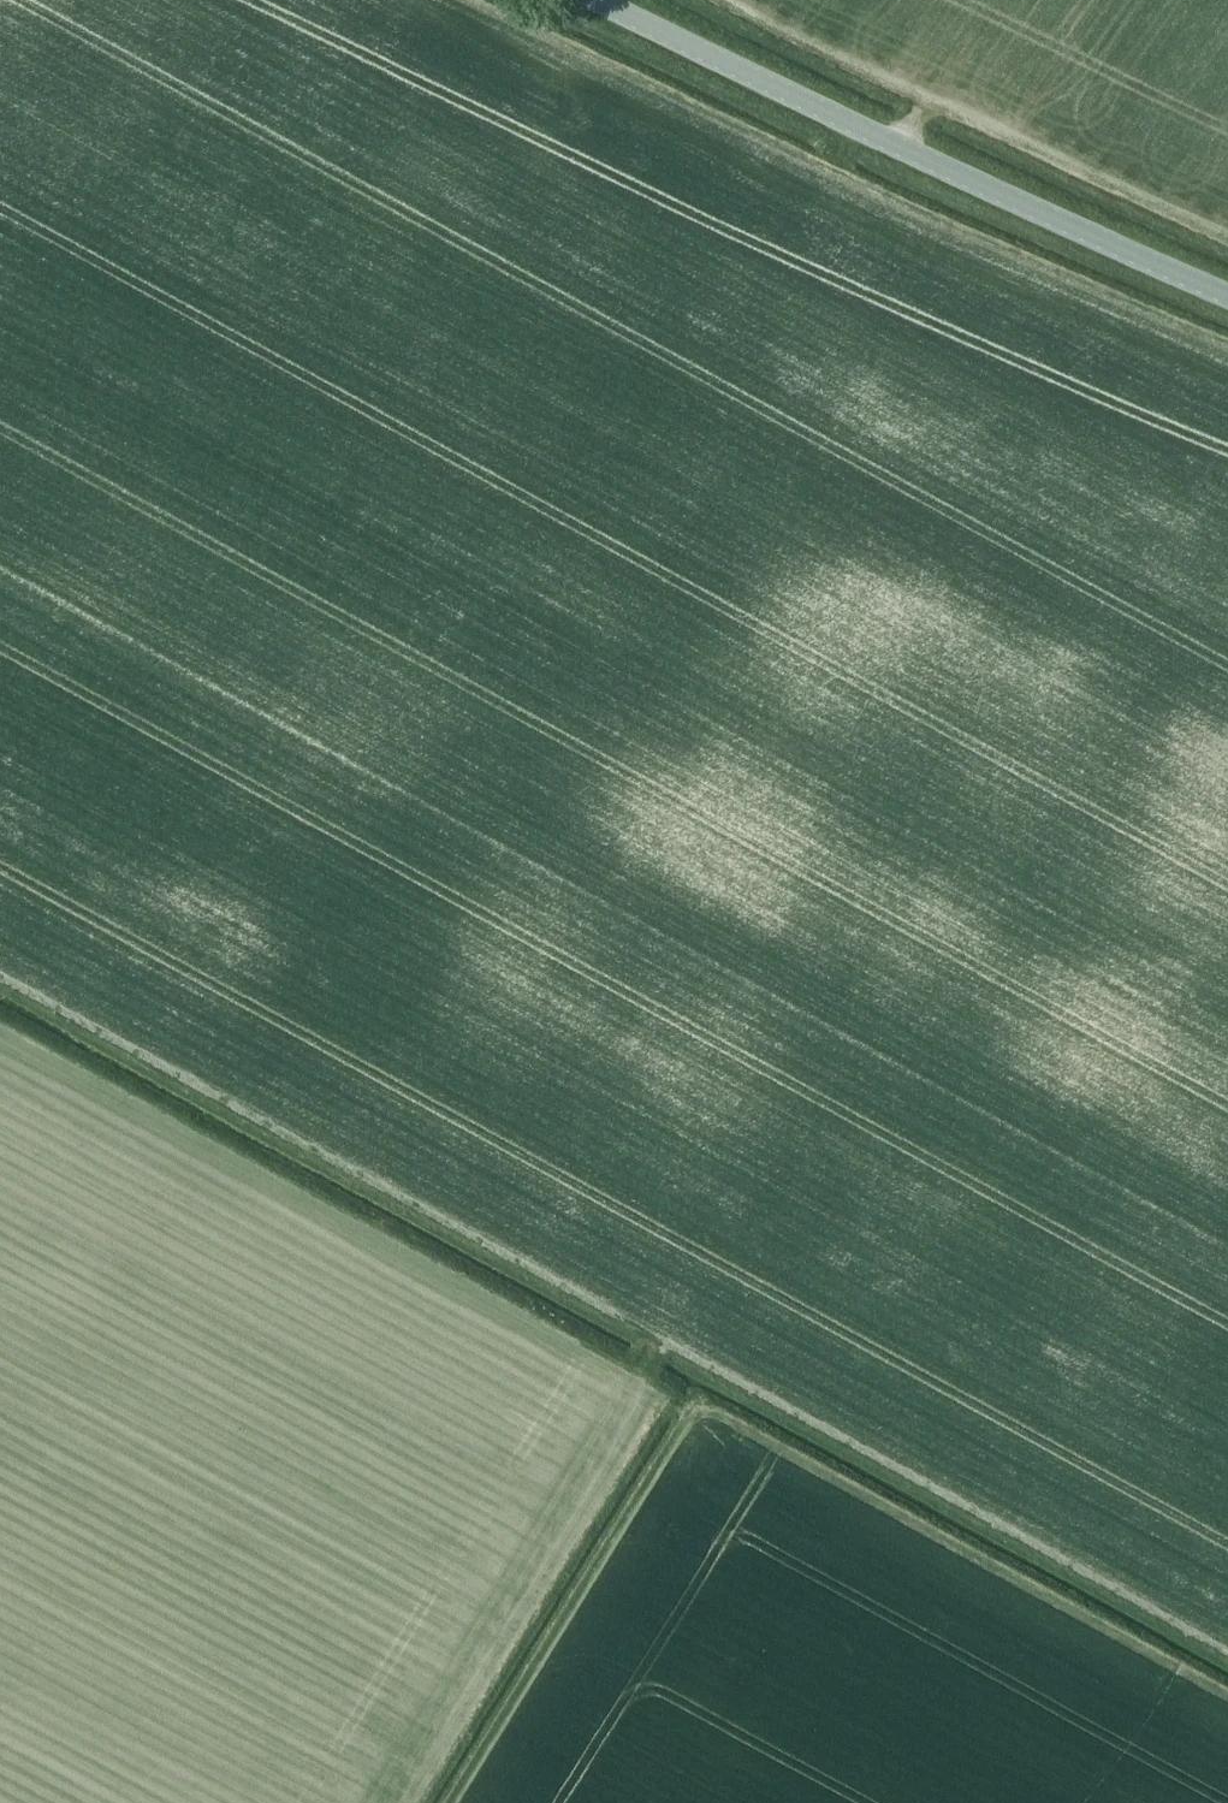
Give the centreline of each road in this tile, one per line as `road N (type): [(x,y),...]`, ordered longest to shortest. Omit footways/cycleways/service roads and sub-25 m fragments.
road 1 (tertiary): [(1227,294),(586,0)]

